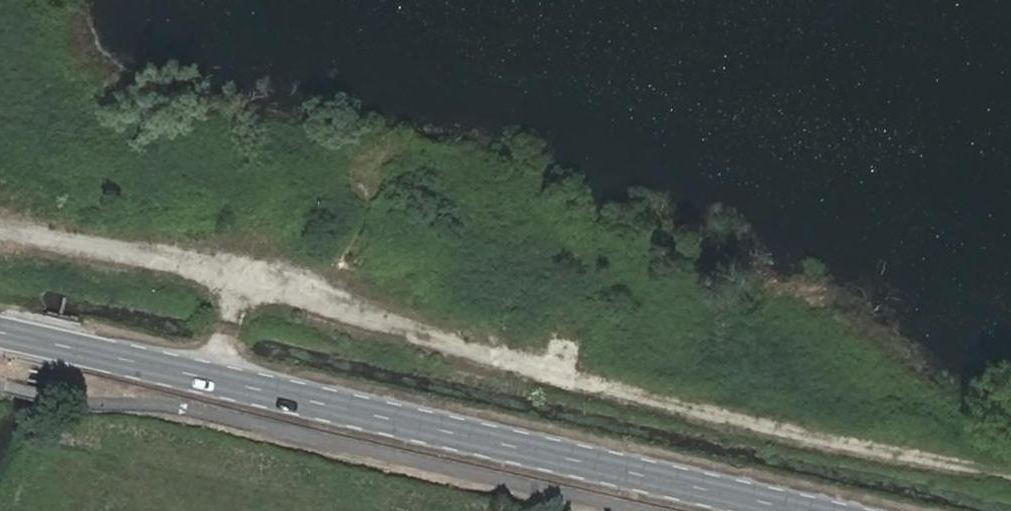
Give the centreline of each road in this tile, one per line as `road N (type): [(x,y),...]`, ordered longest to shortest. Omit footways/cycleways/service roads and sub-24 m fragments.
road 1 (track): [(1010,484),(0,256)]
road 2 (secondary): [(798,510),(0,334)]

